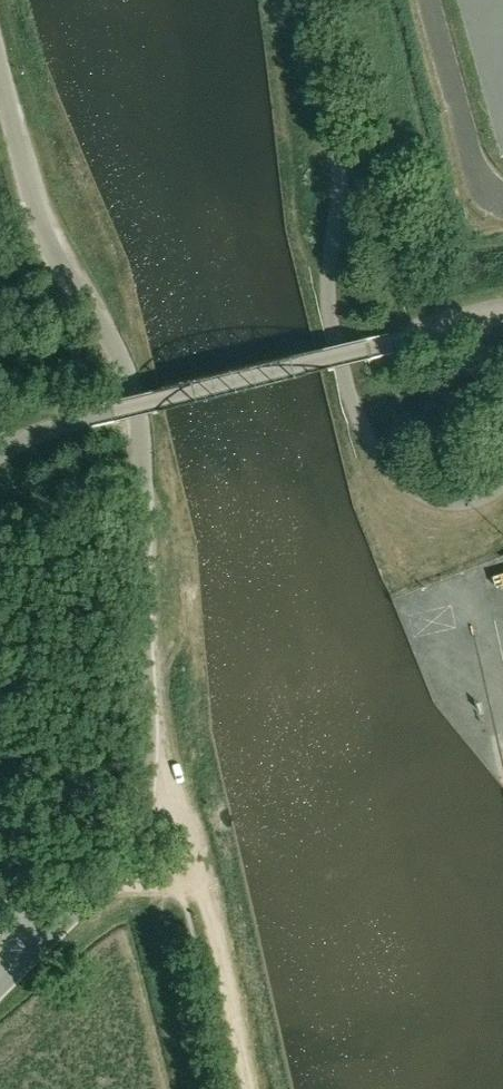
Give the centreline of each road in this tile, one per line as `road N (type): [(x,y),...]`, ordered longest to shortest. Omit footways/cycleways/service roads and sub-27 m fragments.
road 1 (unclassified): [(34,953),(108,879),(144,800),(144,443),(130,380),(58,263),(0,73)]
road 2 (unclassified): [(442,503),(409,488),(383,462),(346,383),(332,320),(339,155),(298,0)]
road 3 (unclassified): [(0,453),(49,427),(502,318)]
road 4 (track): [(185,878),(209,899),(252,1088)]
road 5 (track): [(185,878),(177,814),(149,738)]
road 6 (unclassified): [(34,953),(0,813)]

